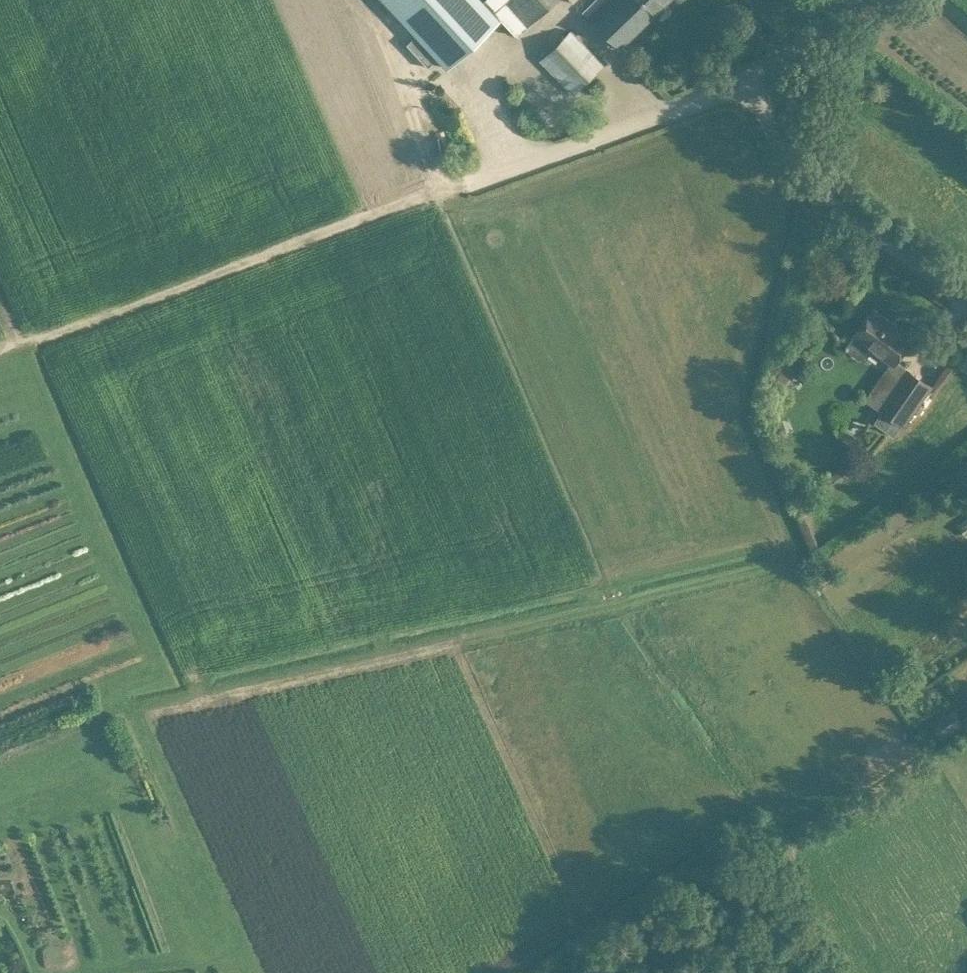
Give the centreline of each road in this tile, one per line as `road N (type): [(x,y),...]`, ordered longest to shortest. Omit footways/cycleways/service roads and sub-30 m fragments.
road 1 (unclassified): [(966,293),(787,152),(760,85)]
road 2 (unclassified): [(478,180),(688,102),(760,85)]
road 3 (unclassified): [(760,85),(874,0)]

